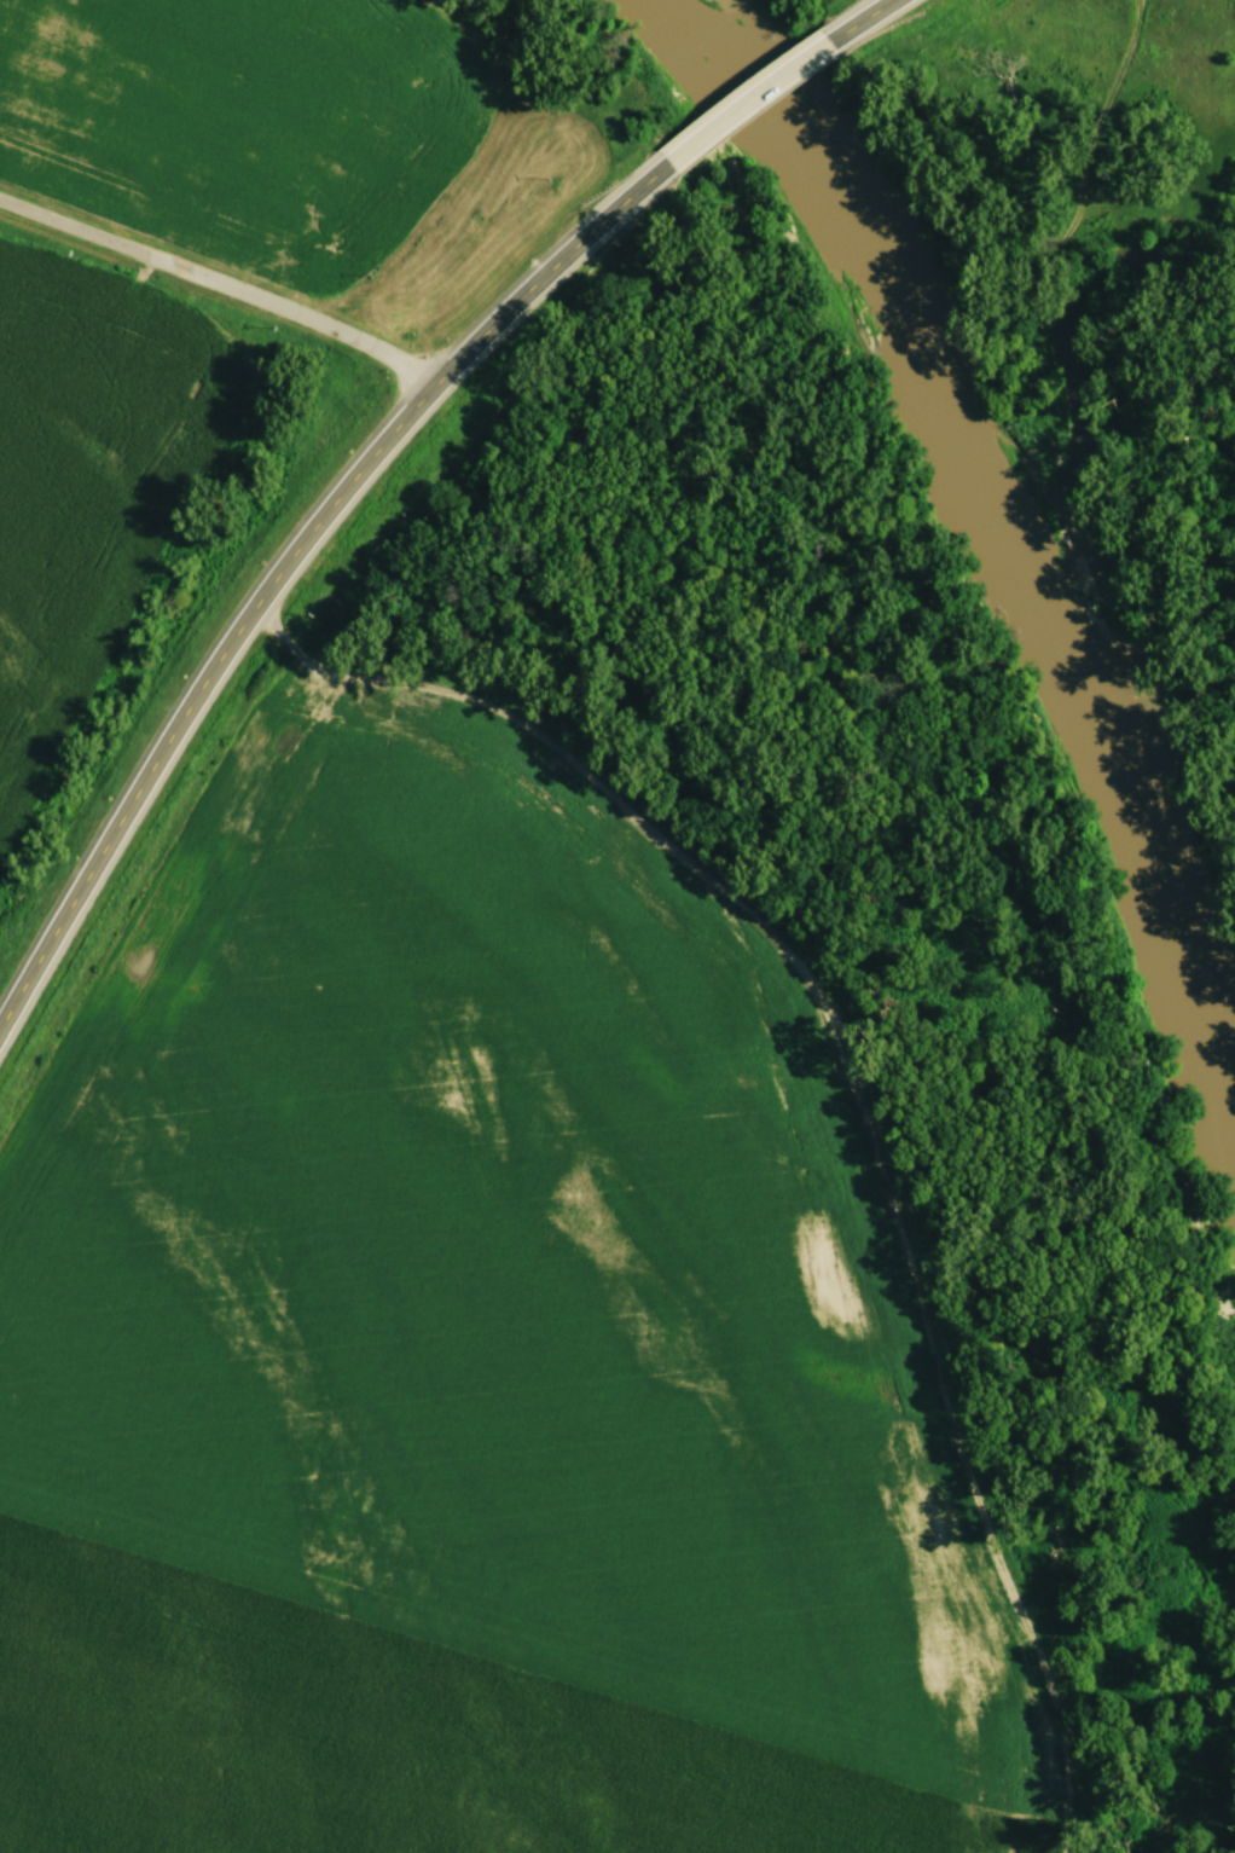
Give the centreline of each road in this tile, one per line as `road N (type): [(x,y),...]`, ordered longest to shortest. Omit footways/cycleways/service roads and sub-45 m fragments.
road 1 (secondary): [(0,1038),(112,838),(294,560),(401,424),(523,296),(674,161)]
road 2 (residential): [(440,384),(233,288),(0,201)]
road 3 (secondary): [(674,161),(836,35)]

